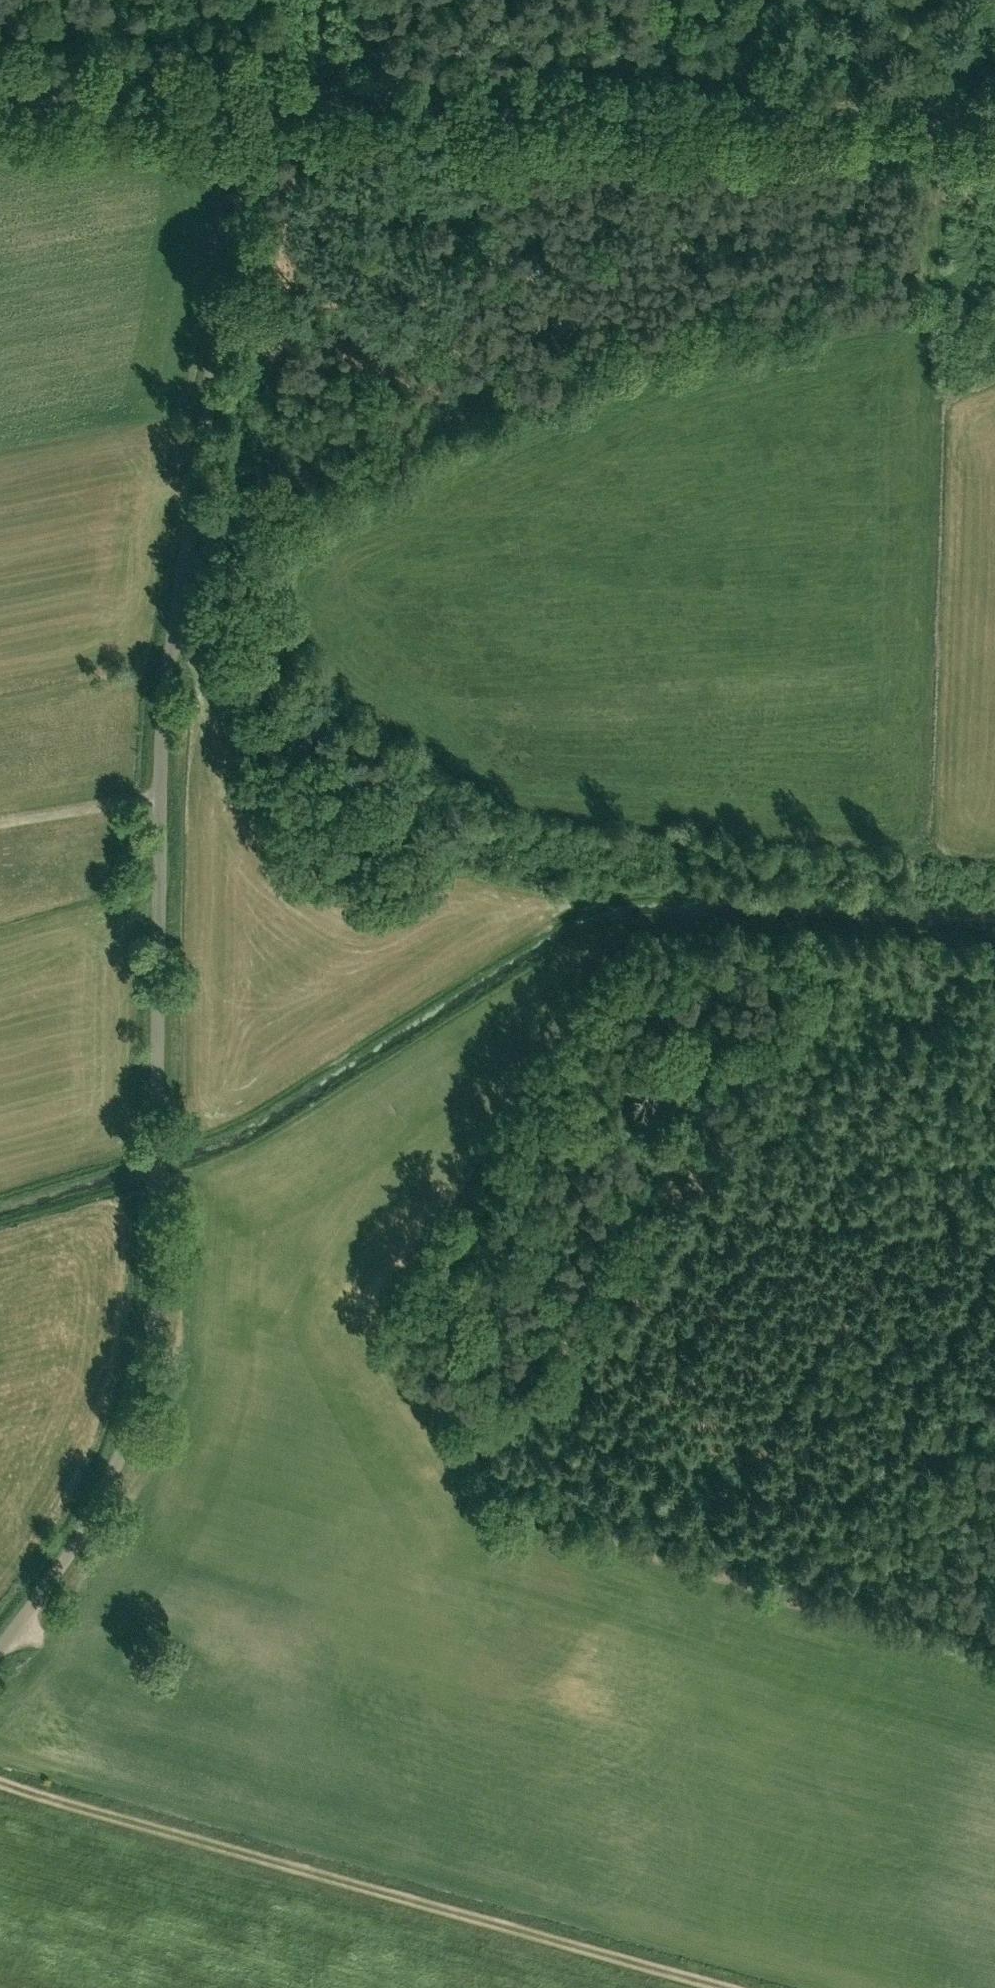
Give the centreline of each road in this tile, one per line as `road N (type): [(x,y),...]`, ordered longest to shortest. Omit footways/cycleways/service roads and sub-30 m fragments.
road 1 (unclassified): [(0,1653),(103,1499),(139,1418),(155,1344),(167,660),(272,115)]
road 2 (unclassified): [(994,128),(272,115)]
road 3 (unclassified): [(272,115),(0,109)]

